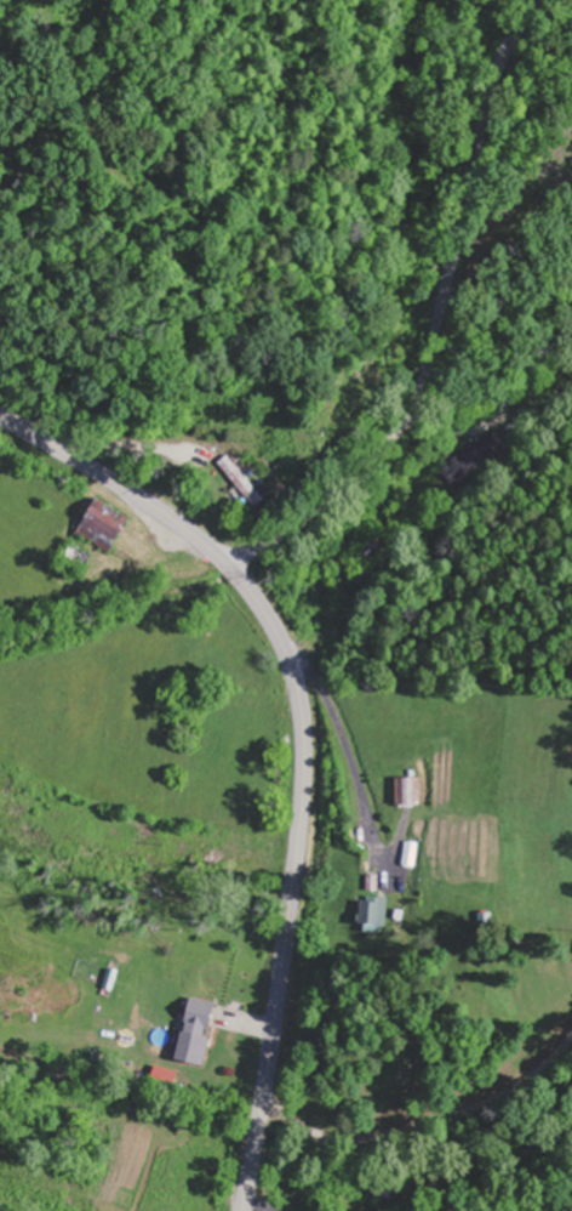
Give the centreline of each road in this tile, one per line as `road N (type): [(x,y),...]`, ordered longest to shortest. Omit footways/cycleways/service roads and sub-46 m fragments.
road 1 (secondary): [(241,1210),(299,834),(304,749),(291,671),(257,603),(189,534),(0,417)]
road 2 (residential): [(229,570),(310,517),(411,408),(428,368),(486,108),(502,62),(543,0)]

